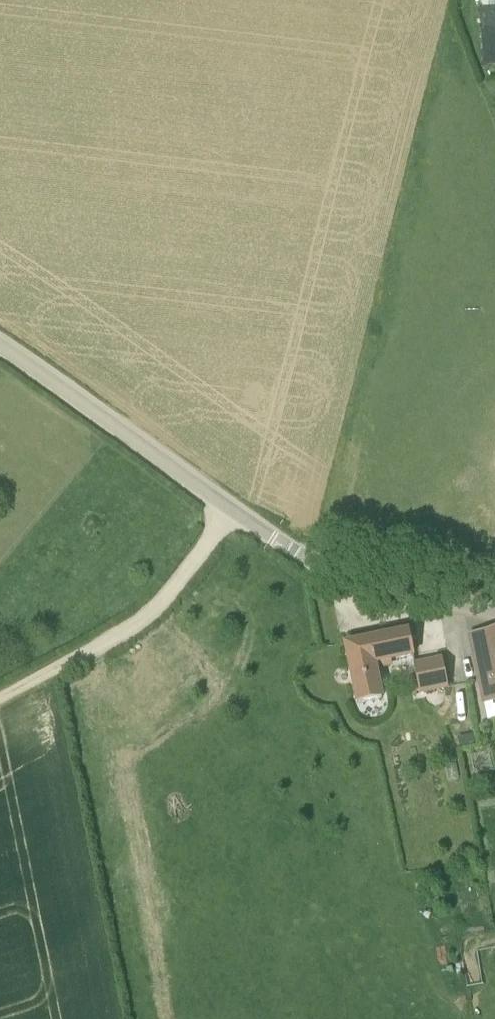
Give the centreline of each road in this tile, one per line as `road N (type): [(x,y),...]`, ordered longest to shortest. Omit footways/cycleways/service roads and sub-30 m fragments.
road 1 (unclassified): [(290,549),(0,345)]
road 2 (track): [(0,699),(147,617),(229,508)]
road 3 (unclassified): [(494,610),(385,586),(298,554)]

